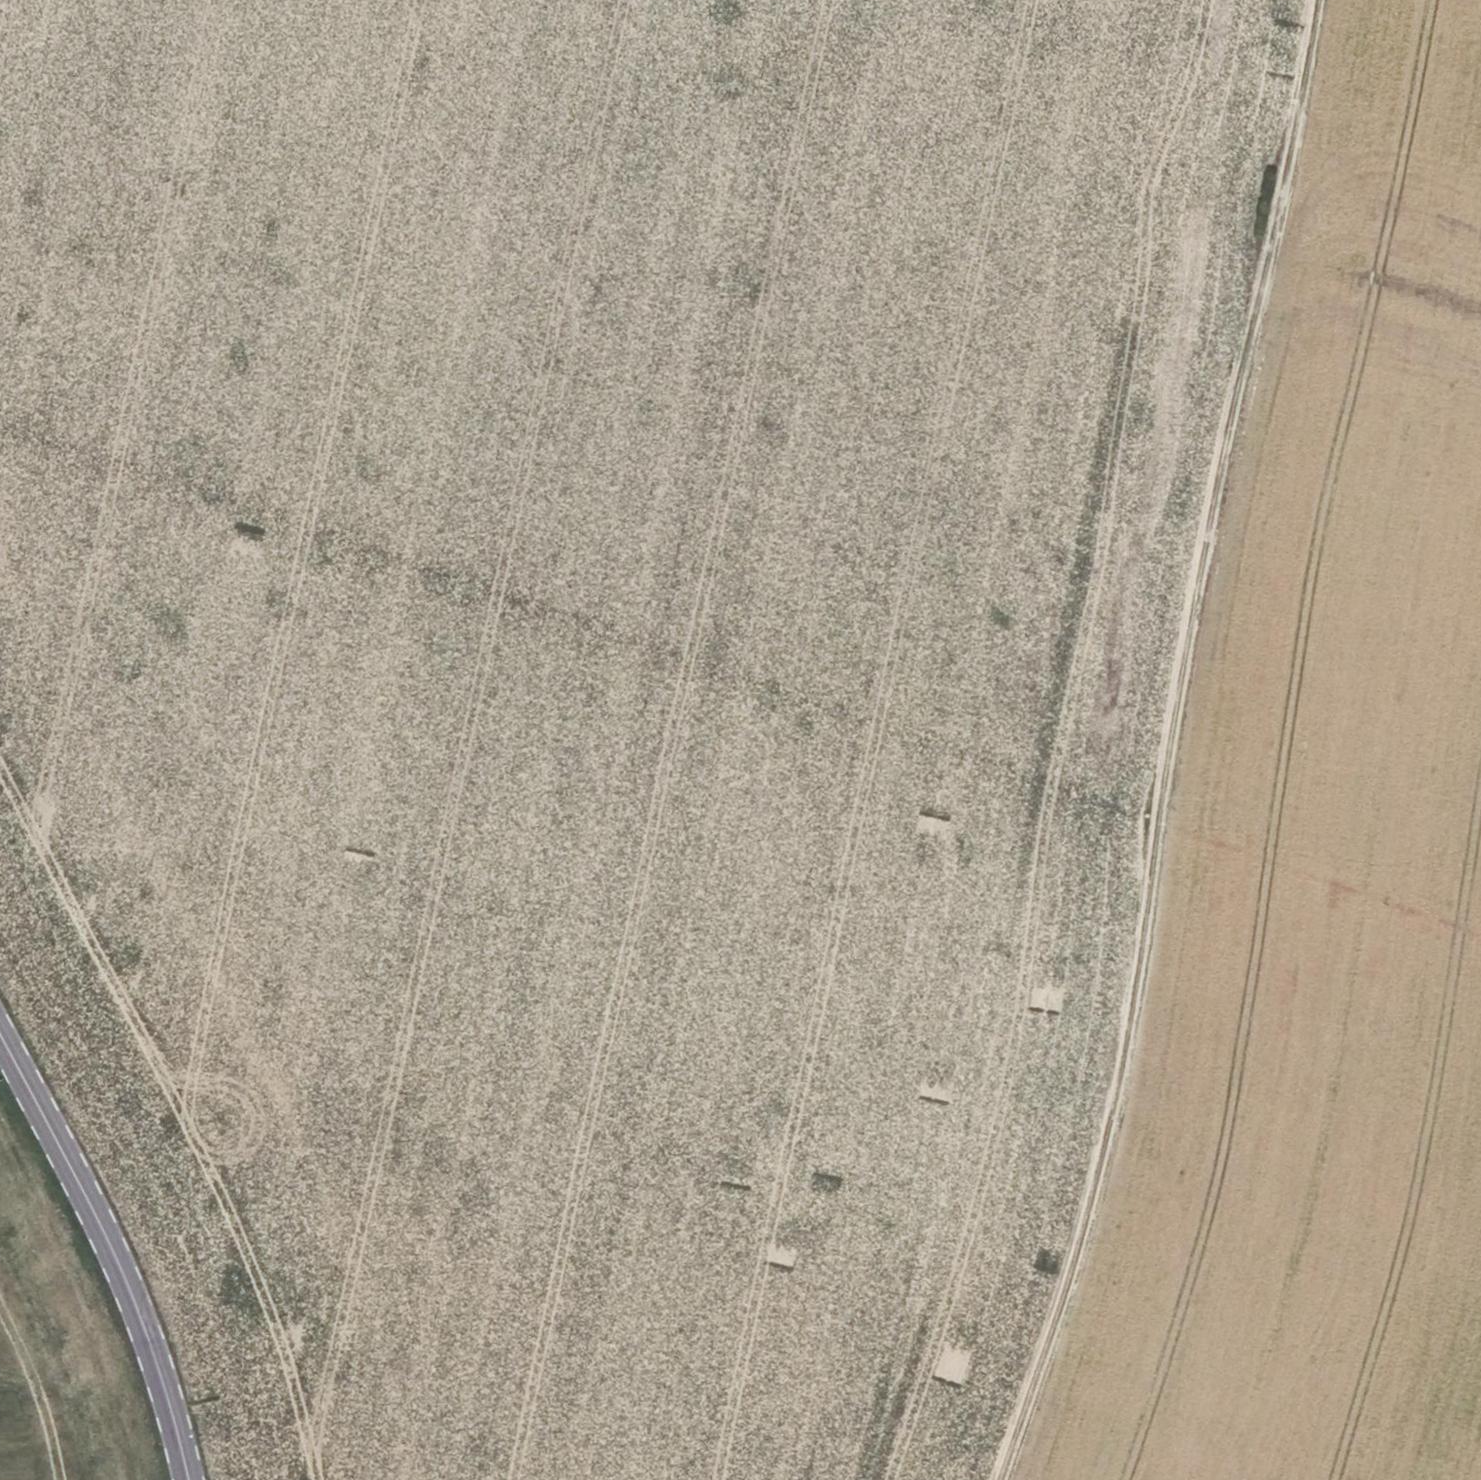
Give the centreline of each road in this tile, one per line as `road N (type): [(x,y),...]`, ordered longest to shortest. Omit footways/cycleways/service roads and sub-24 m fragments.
road 1 (track): [(1313,0),(1050,1310),(996,1479)]
road 2 (secondary): [(187,1479),(124,1294),(0,1049)]

